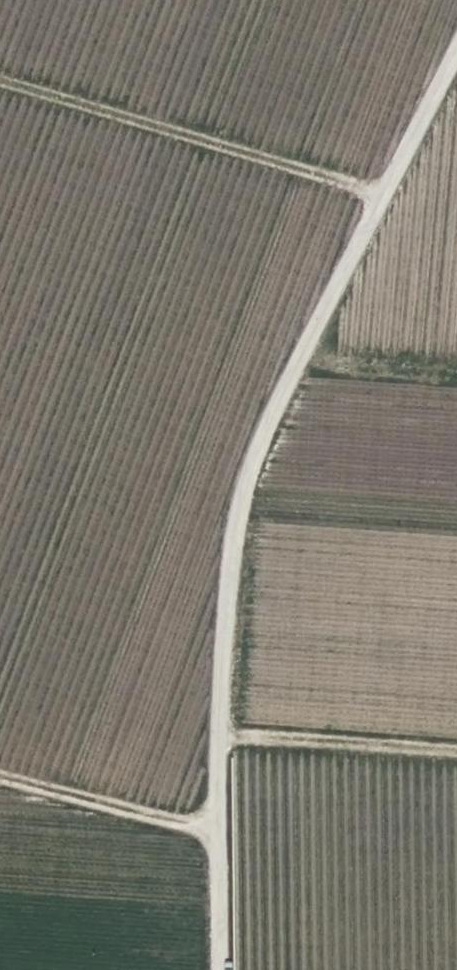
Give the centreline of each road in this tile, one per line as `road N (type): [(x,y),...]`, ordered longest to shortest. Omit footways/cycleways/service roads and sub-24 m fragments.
road 1 (track): [(456,61),(318,315),(235,516),(213,831),(0,776)]
road 2 (track): [(0,80),(385,194)]
road 3 (track): [(213,831),(215,969)]

